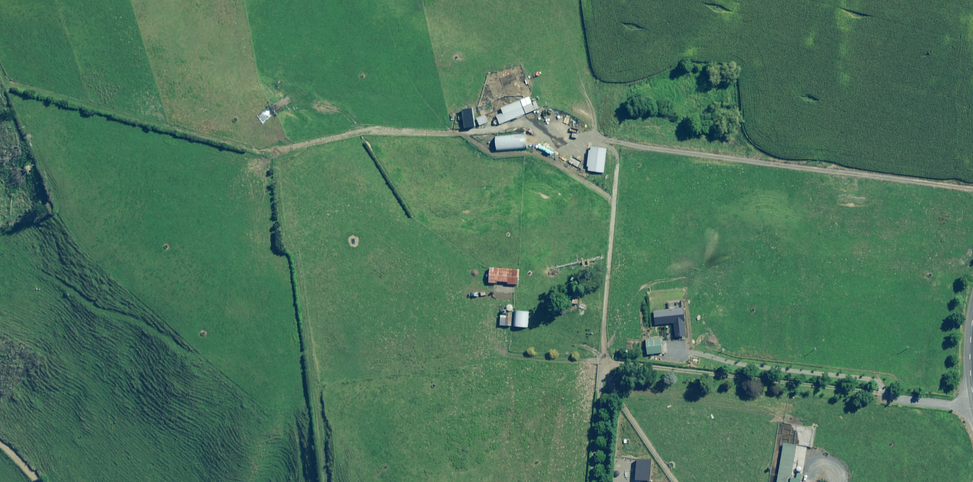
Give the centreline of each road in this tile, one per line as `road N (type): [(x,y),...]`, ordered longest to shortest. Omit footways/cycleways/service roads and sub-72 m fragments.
road 1 (track): [(972,192),(621,136),(551,139),(534,115),(457,136),(370,132),(307,143),(279,157),(322,481)]
road 2 (track): [(597,361),(972,404)]
road 3 (track): [(692,481),(597,361)]
road 4 (track): [(597,361),(589,481)]

